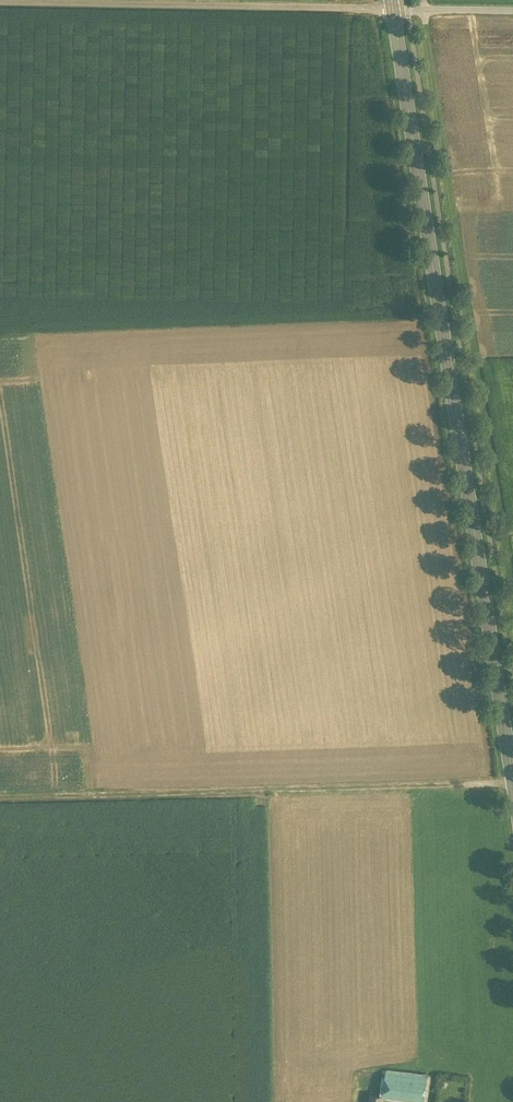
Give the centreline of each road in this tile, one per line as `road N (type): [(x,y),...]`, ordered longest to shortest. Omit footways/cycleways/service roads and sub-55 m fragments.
road 1 (secondary): [(393,9),(512,765)]
road 2 (track): [(0,797),(512,781)]
road 3 (unclassified): [(393,9),(0,1)]

